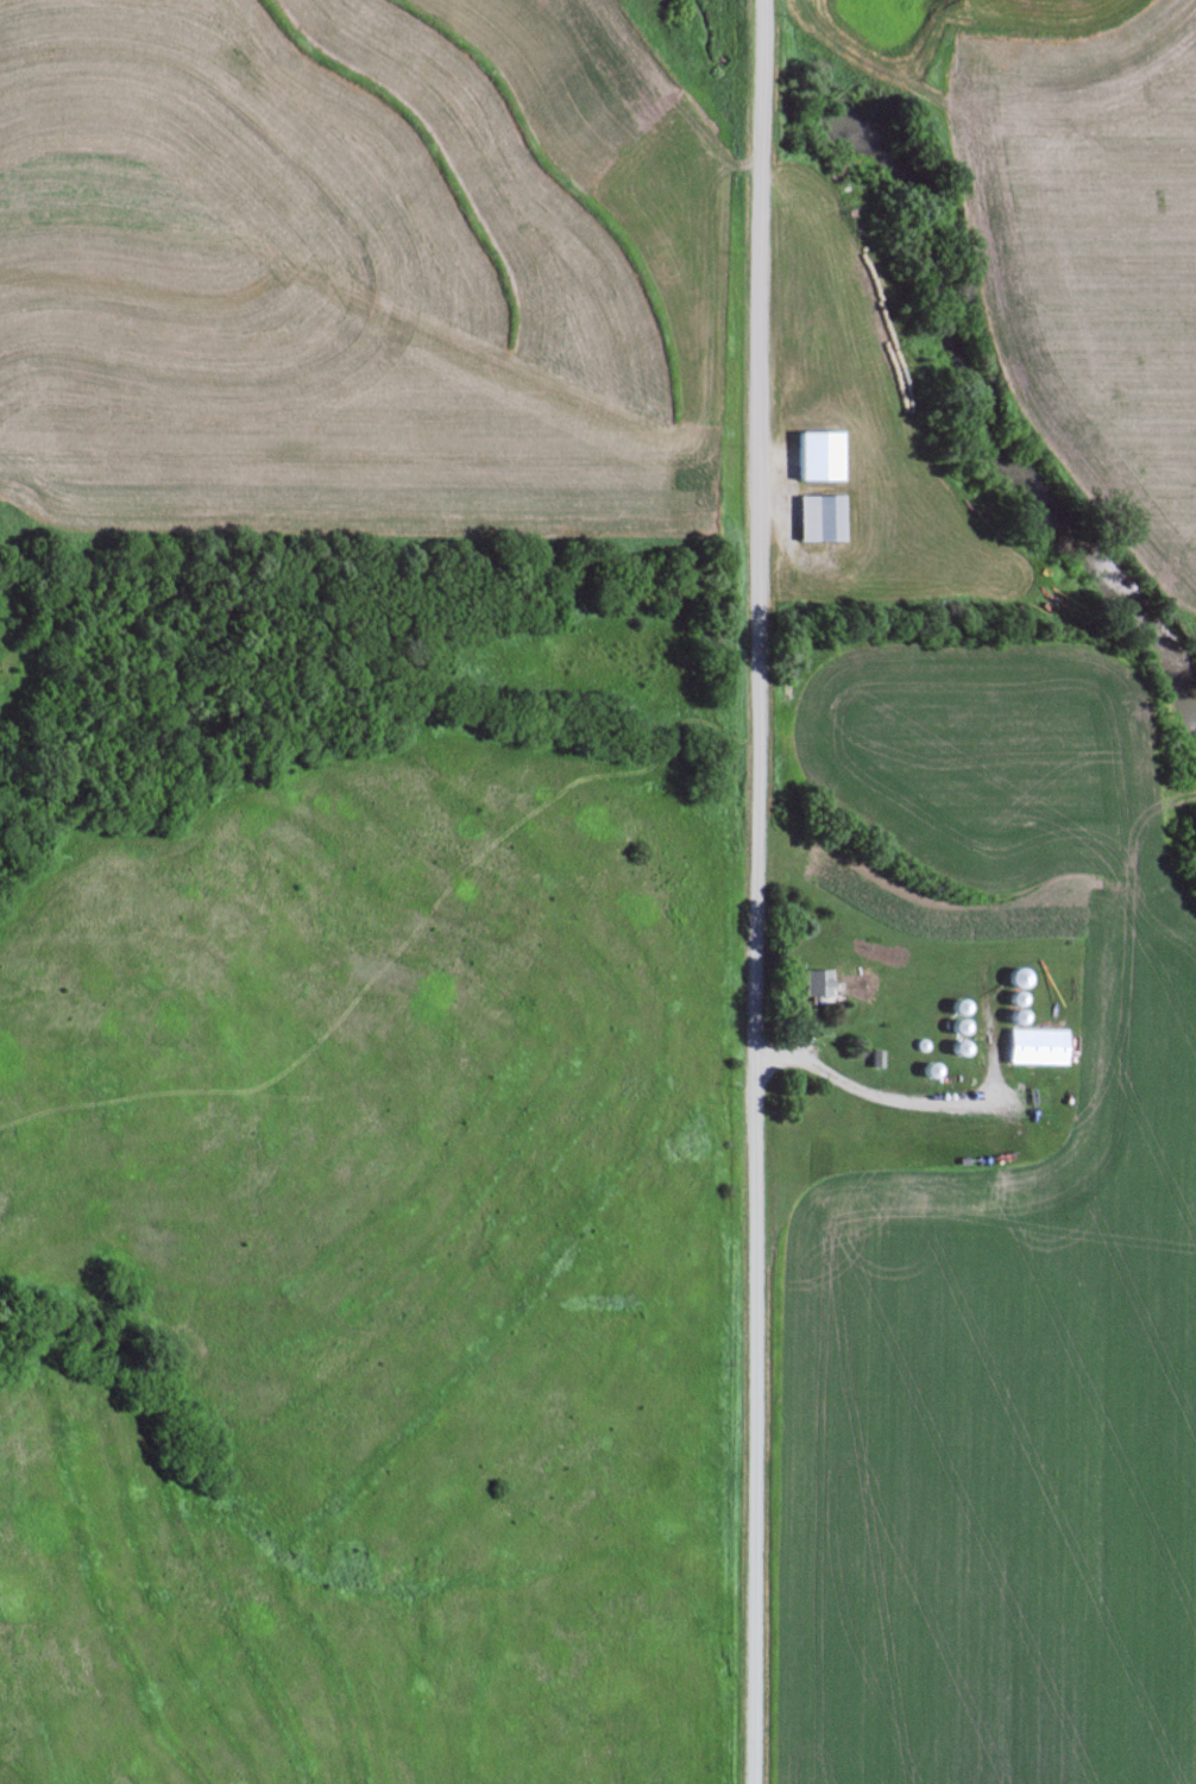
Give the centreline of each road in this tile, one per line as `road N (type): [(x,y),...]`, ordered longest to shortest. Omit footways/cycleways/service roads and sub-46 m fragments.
road 1 (residential): [(756,1783),(760,0)]

